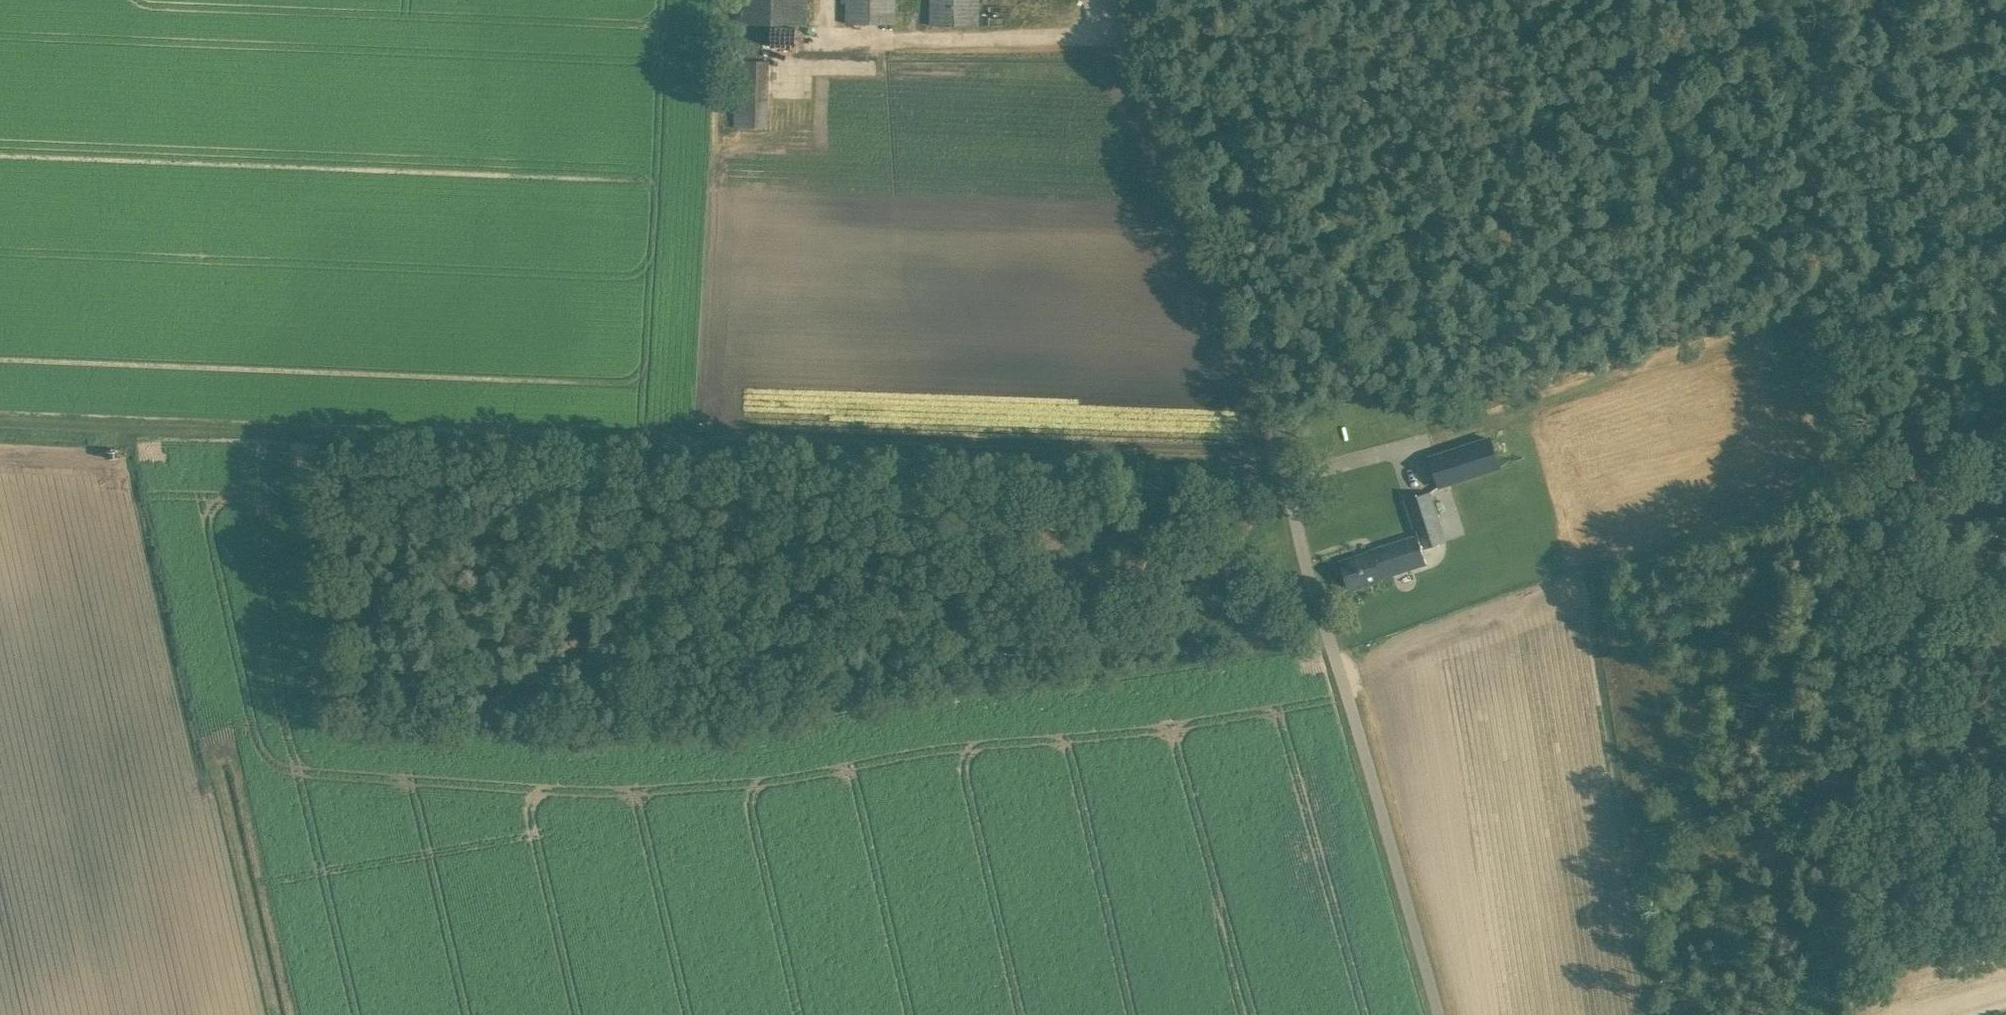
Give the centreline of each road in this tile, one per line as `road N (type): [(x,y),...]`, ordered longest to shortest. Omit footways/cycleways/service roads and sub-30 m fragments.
road 1 (track): [(1292,464),(1271,472),(0,425)]
road 2 (unclassified): [(1292,464),(1443,1014)]
road 3 (track): [(1095,23),(1122,34),(1181,165),(1292,464)]
road 4 (track): [(1099,0),(1095,23),(1078,38),(826,36)]

